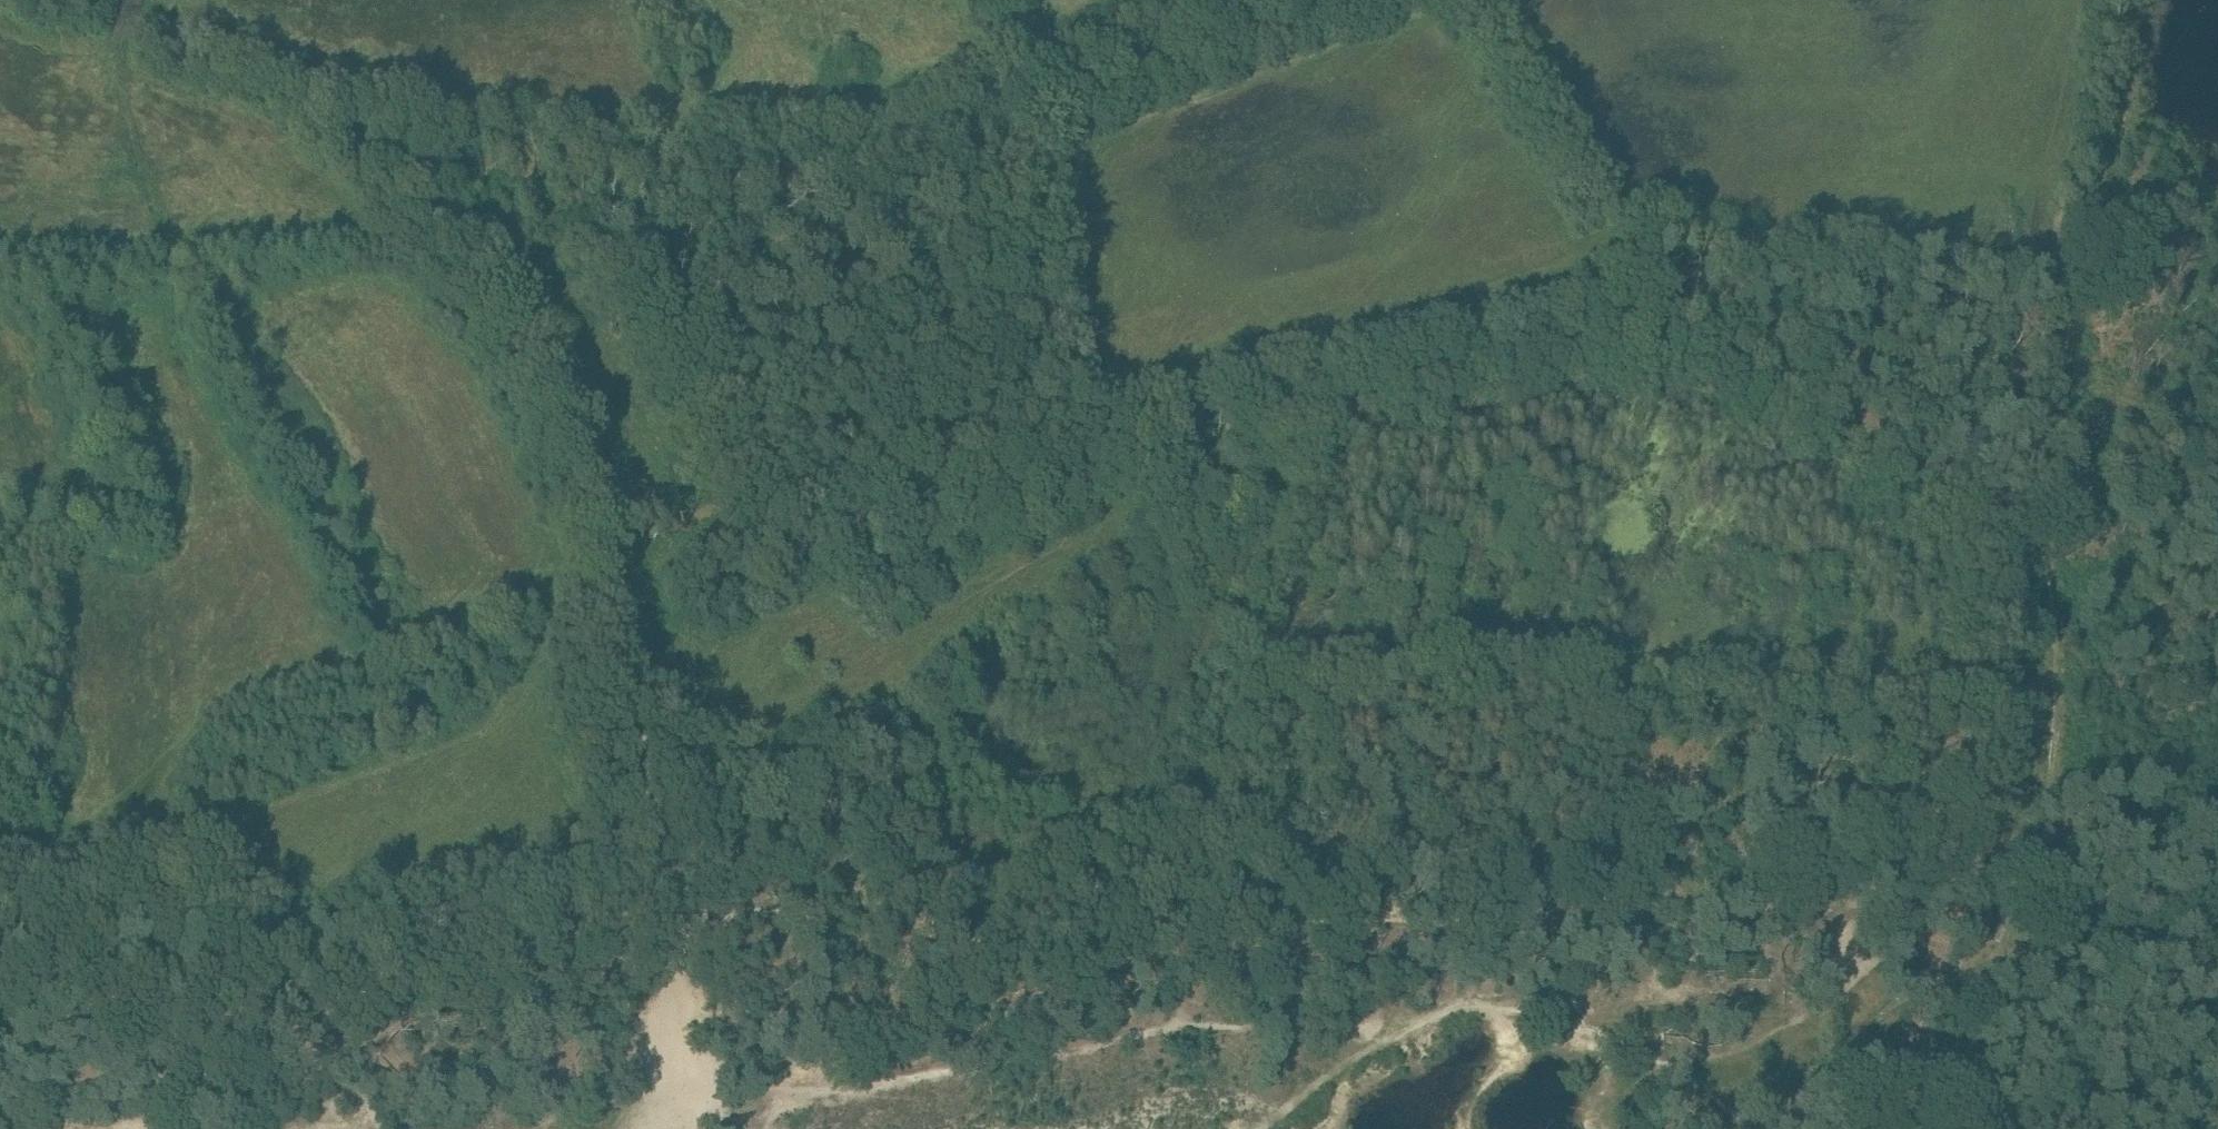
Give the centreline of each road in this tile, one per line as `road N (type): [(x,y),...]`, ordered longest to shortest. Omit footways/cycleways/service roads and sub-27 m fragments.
road 1 (track): [(2217,910),(2028,946)]

